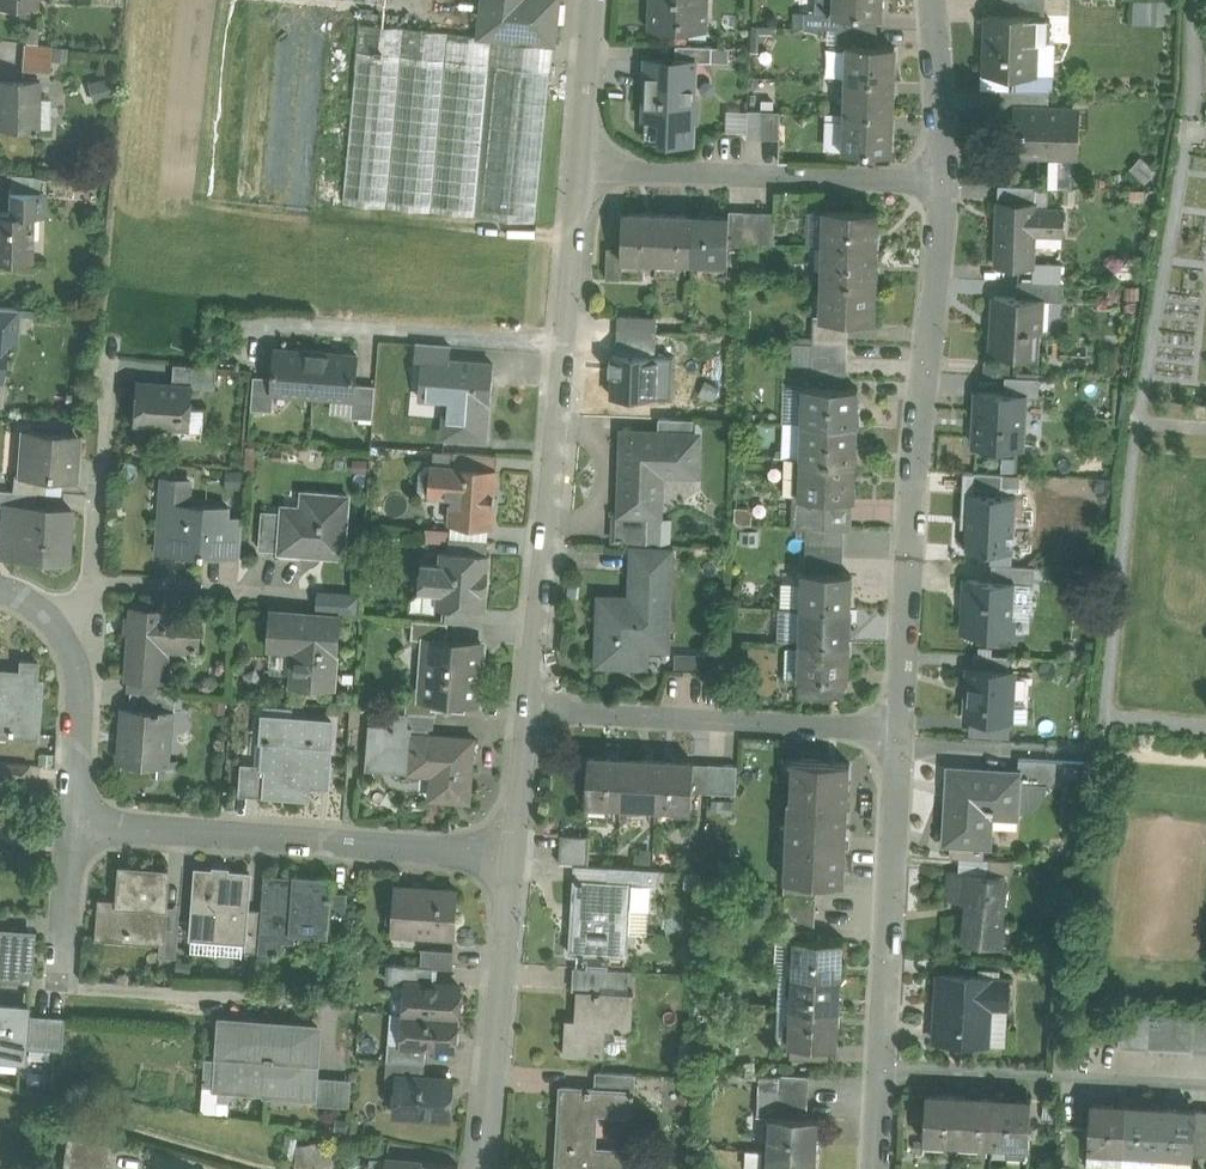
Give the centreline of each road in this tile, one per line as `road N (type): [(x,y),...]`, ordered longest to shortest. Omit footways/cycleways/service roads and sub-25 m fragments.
road 1 (residential): [(945,184),(914,463),(902,732)]
road 2 (residential): [(593,166),(528,708)]
road 3 (residential): [(509,860),(80,829)]
road 4 (residential): [(528,708),(902,732)]
road 5 (residential): [(593,166),(945,184)]
road 6 (residential): [(902,732),(888,1068)]
road 7 (residential): [(888,1068),(1205,1084)]
road 8 (residential): [(509,860),(481,1168)]
road 9 (residential): [(80,829),(67,988),(203,997)]
road 10 (residential): [(80,829),(86,651),(47,607),(0,595)]
road 11 (residential): [(938,0),(945,184)]
road 12 (residential): [(596,0),(593,166)]
road 13 (residential): [(528,708),(509,860)]

